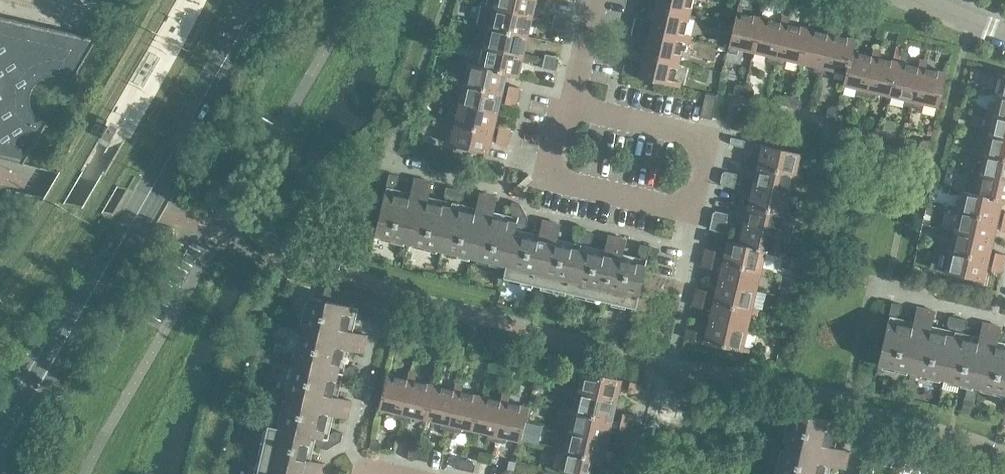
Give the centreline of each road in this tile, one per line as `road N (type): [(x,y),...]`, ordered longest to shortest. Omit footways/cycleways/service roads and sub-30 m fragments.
road 1 (tertiary): [(19,426),(259,0)]
road 2 (residential): [(570,103),(719,139),(702,210),(554,172)]

